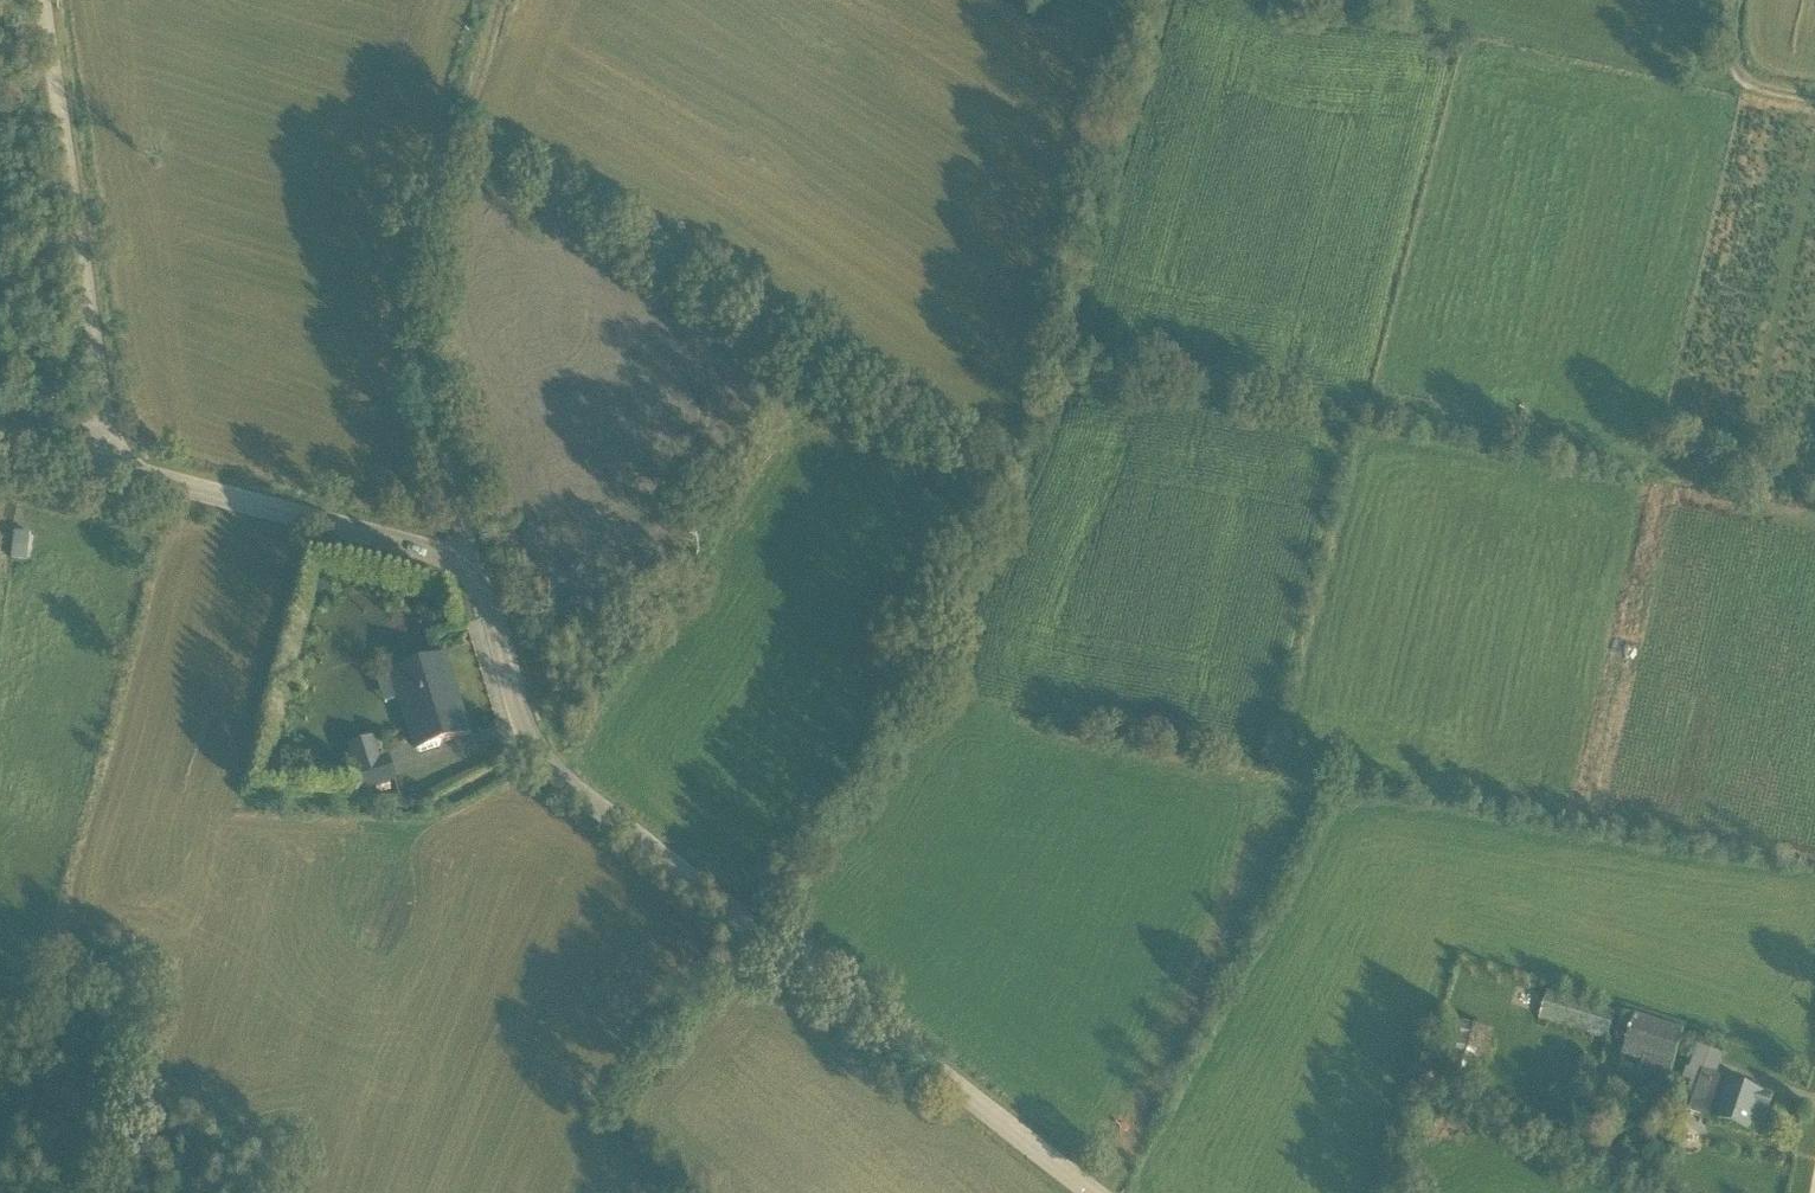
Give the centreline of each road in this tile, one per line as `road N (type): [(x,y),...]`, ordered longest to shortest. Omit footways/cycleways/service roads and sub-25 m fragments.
road 1 (unclassified): [(1090,1192),(538,756),(482,587),(464,570),(425,551),(116,474)]
road 2 (track): [(464,570),(469,542),(409,331),(426,220),(499,0)]
road 3 (unclassified): [(43,0),(116,474)]

